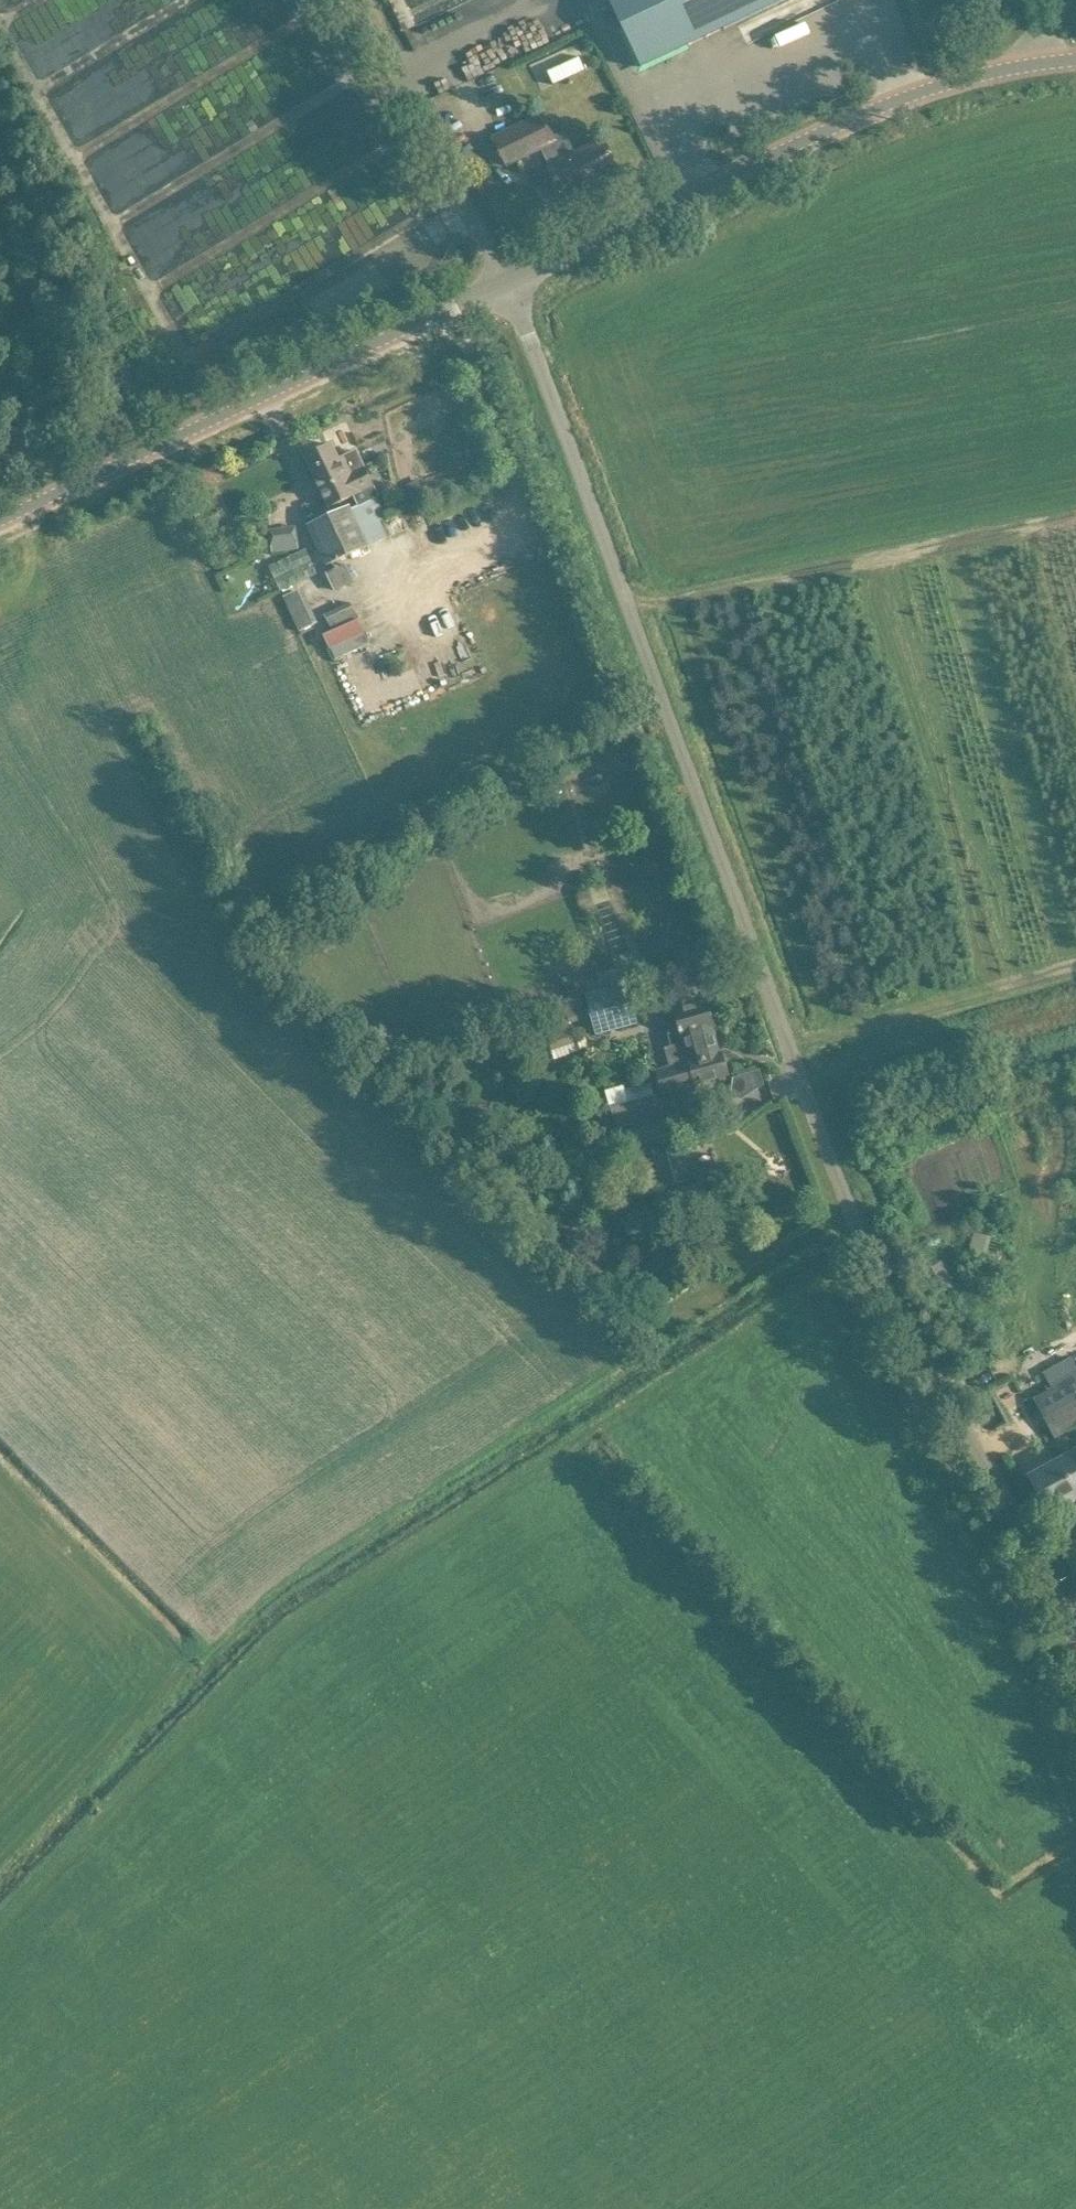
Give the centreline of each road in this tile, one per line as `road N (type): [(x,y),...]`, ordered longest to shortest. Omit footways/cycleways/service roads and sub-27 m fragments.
road 1 (unclassified): [(1075,1620),(1009,1479),(864,1232),(506,282)]
road 2 (tertiary): [(1075,58),(902,97),(506,282)]
road 3 (tertiary): [(0,522),(506,282)]
road 4 (unclassified): [(506,282),(481,217),(358,0)]

